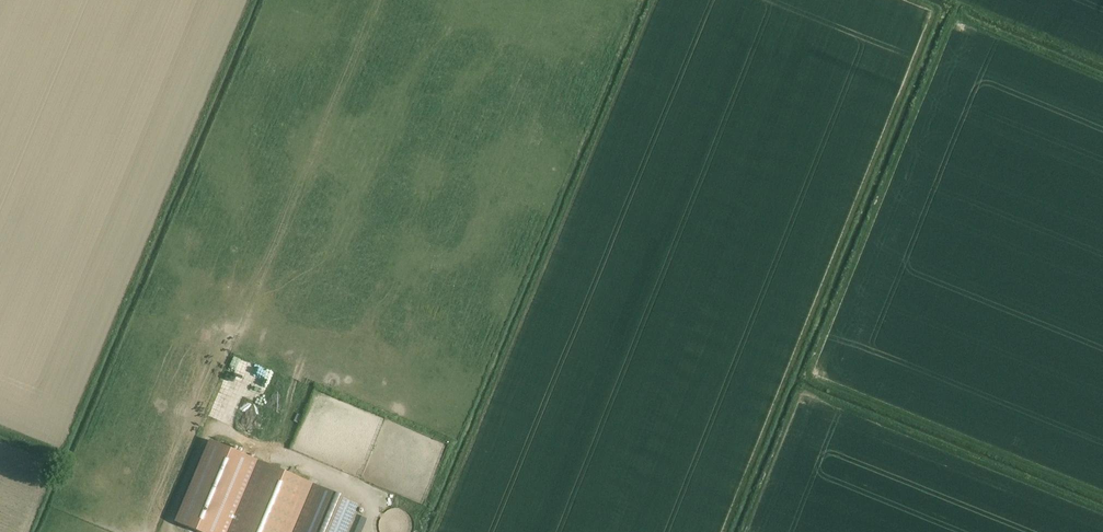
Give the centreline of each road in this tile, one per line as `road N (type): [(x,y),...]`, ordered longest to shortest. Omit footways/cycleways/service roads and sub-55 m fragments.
road 1 (track): [(249,0),(61,452),(0,427)]

